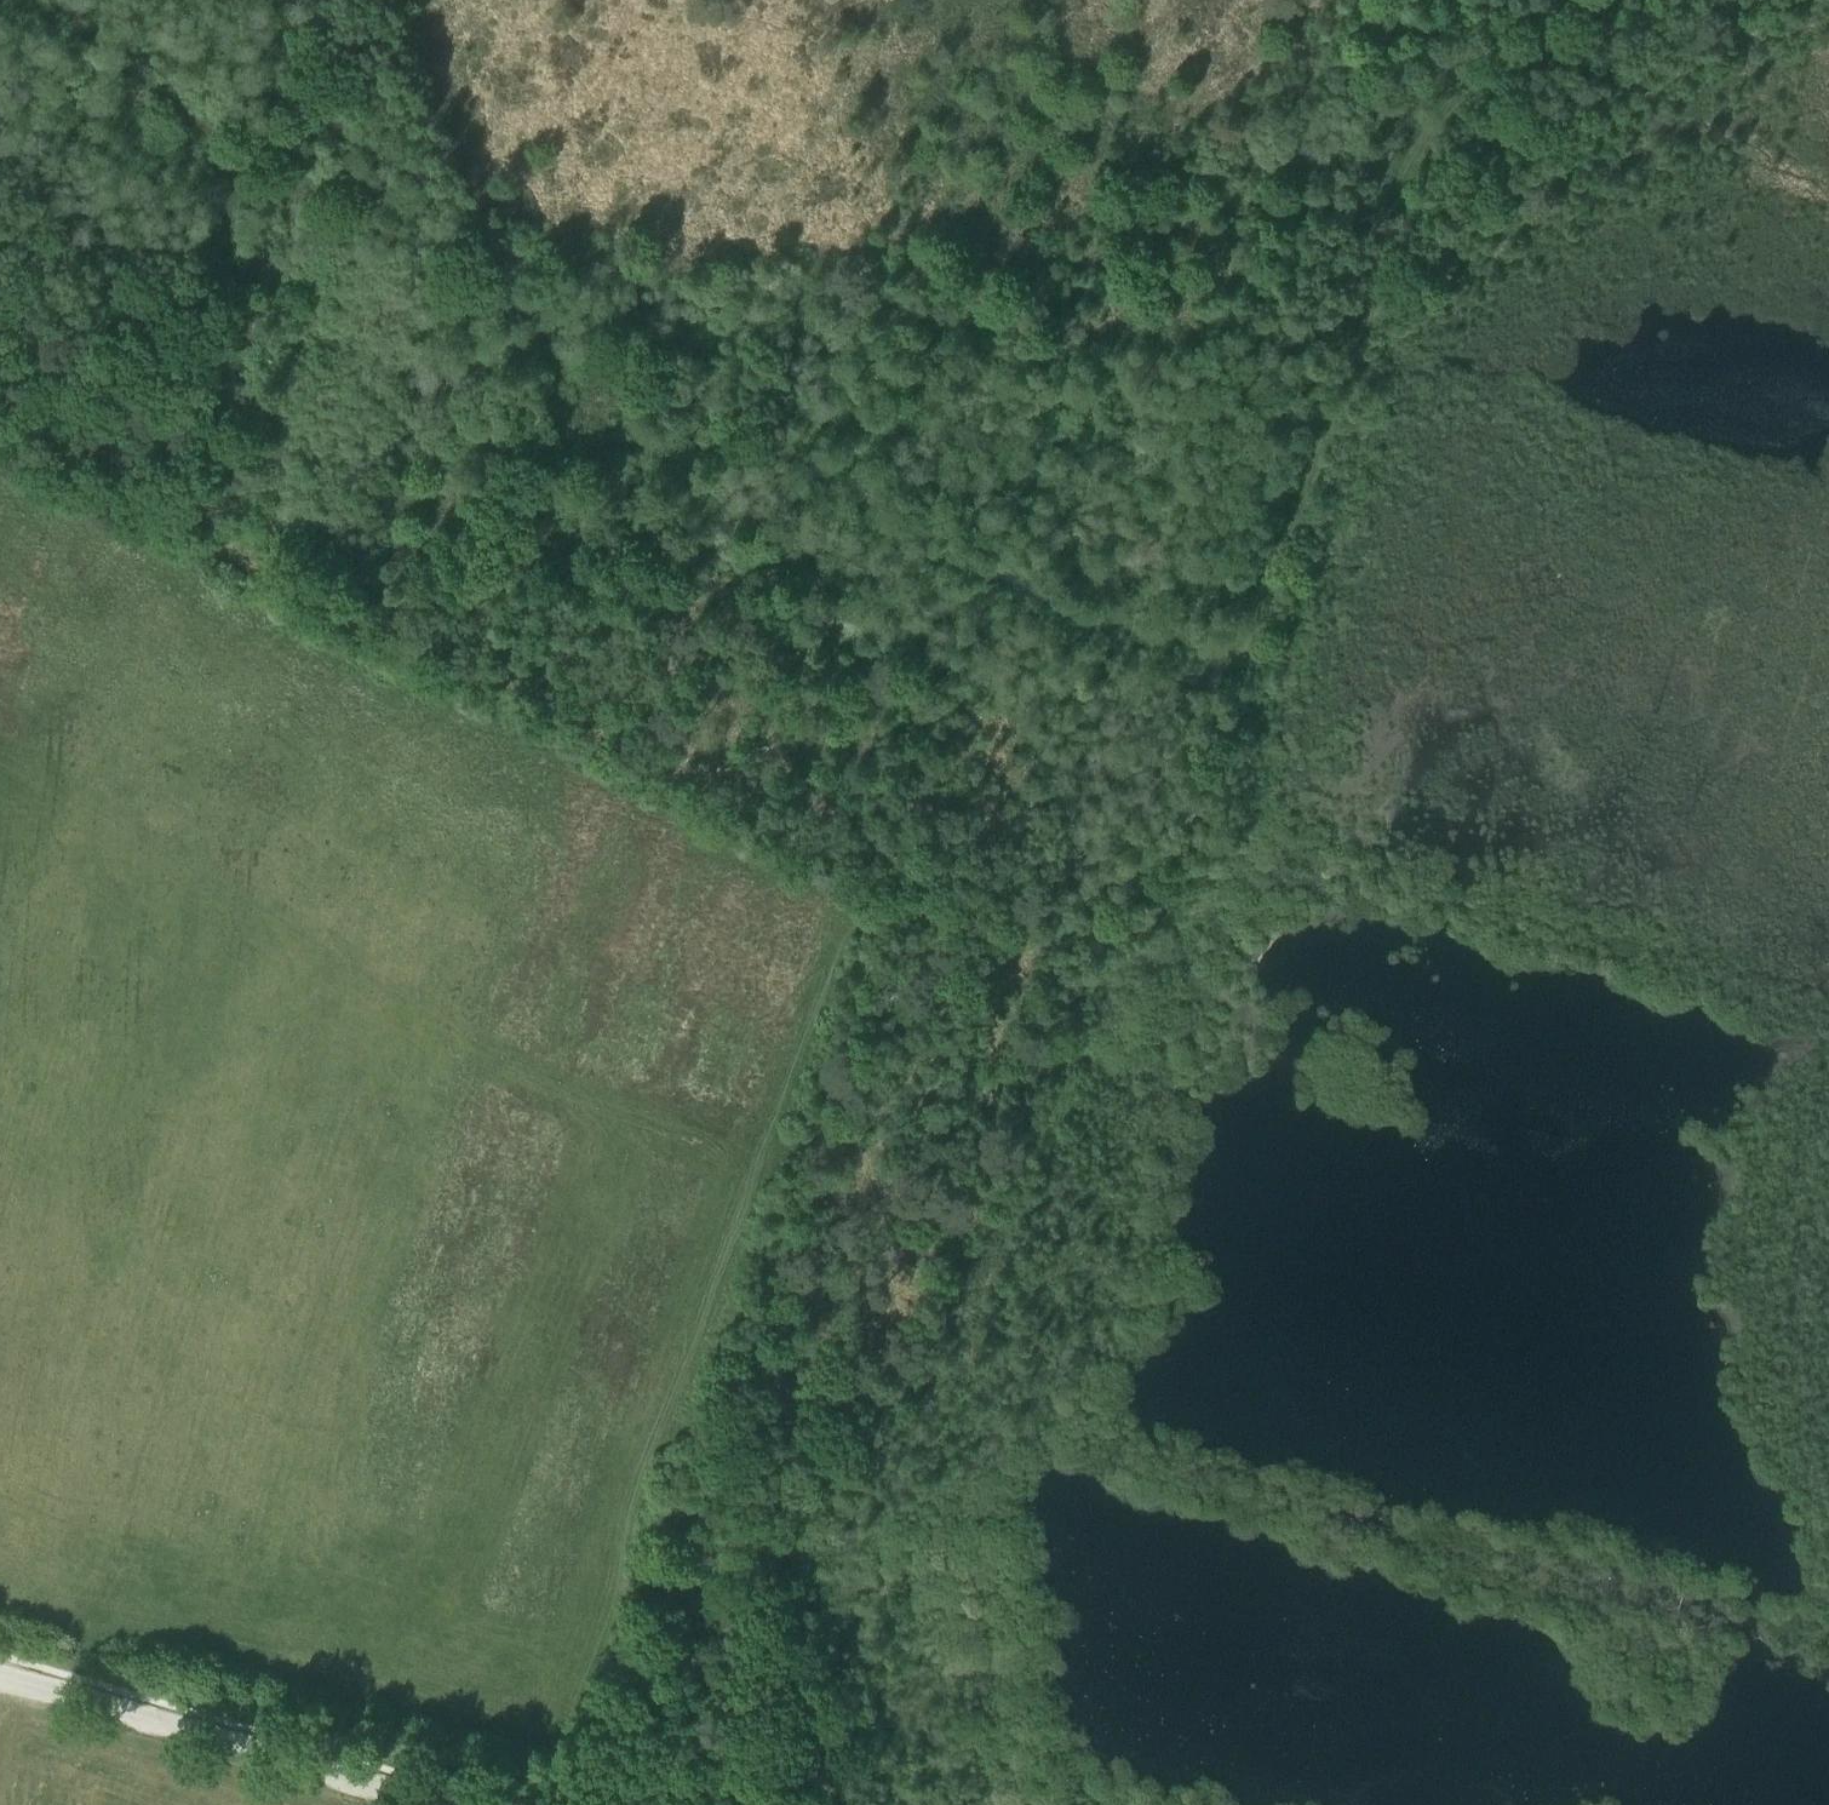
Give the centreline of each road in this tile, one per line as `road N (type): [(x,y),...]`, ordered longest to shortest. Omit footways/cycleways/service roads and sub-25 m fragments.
road 1 (track): [(1633,0),(1436,128),(1382,220),(1355,335)]
road 2 (track): [(0,1684),(430,1804)]

